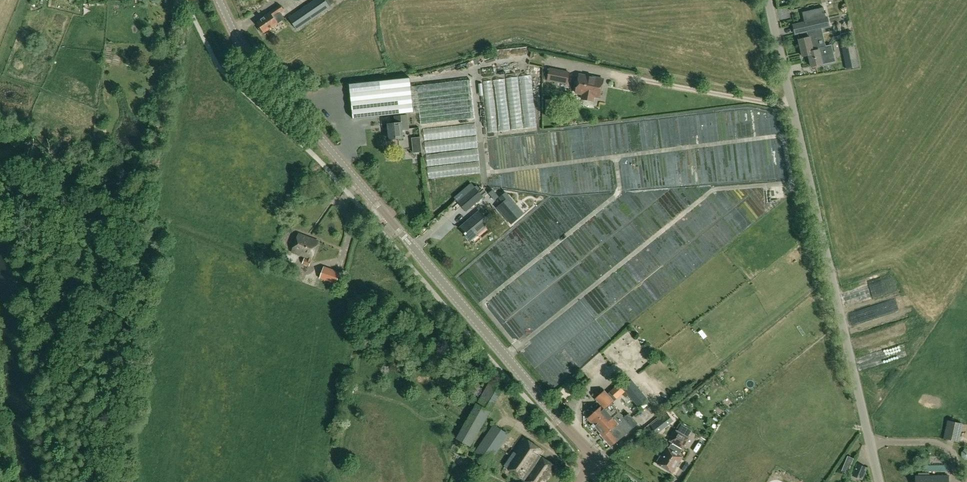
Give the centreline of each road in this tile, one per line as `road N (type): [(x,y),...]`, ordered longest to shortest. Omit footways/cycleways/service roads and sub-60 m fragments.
road 1 (tertiary): [(594,460),(256,64),(219,0)]
road 2 (residential): [(878,481),(769,0)]
road 3 (track): [(831,279),(594,460)]

